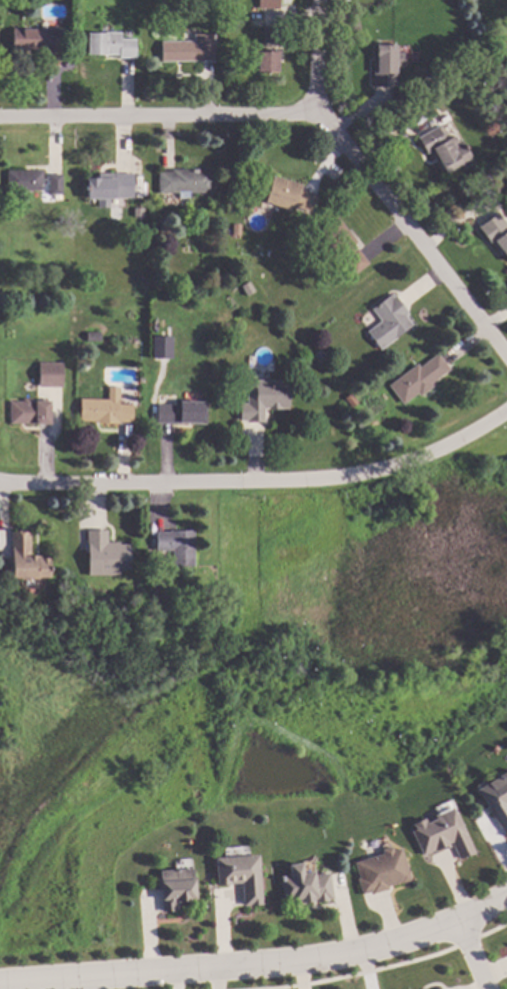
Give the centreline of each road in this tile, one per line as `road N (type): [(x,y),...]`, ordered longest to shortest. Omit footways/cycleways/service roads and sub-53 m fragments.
road 1 (residential): [(506,411),(444,448),(363,473),(0,483)]
road 2 (residential): [(506,896),(369,950),(307,962),(0,984)]
road 3 (residential): [(314,115),(0,120)]
road 4 (residential): [(506,361),(314,115)]
road 5 (residential): [(237,482),(241,649)]

